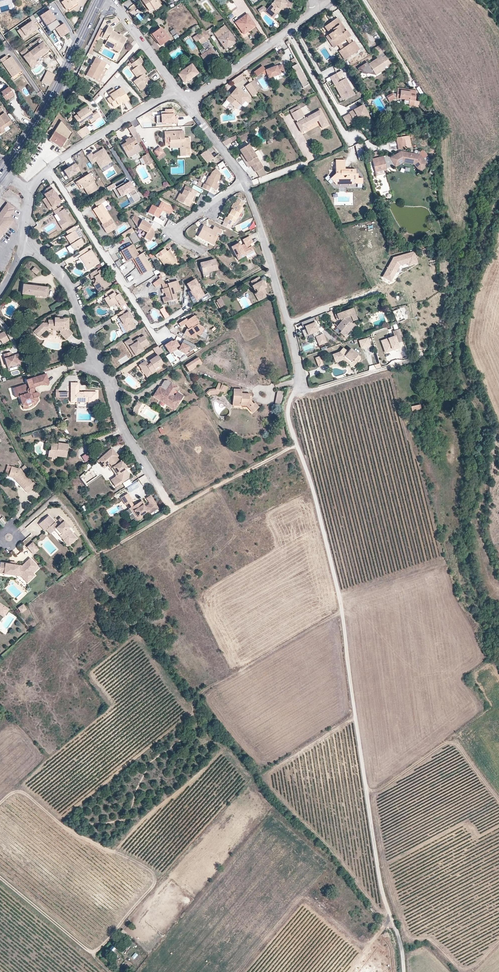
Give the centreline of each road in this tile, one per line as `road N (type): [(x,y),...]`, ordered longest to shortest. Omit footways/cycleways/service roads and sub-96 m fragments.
road 1 (track): [(404,971),(378,876),(343,611),(296,445)]
road 2 (track): [(98,555),(296,445),(288,413),(300,389)]
road 3 (residential): [(159,486),(125,433),(68,284),(23,239)]
road 4 (residential): [(300,389),(289,322),(245,182)]
road 5 (residential): [(47,170),(159,341)]
road 6 (secondary): [(99,0),(6,171)]
road 7 (track): [(498,799),(448,741),(366,792)]
road 8 (residential): [(319,9),(187,105)]
road 9 (residential): [(47,170),(175,90)]
road 10 (track): [(288,31),(347,138),(357,137)]

